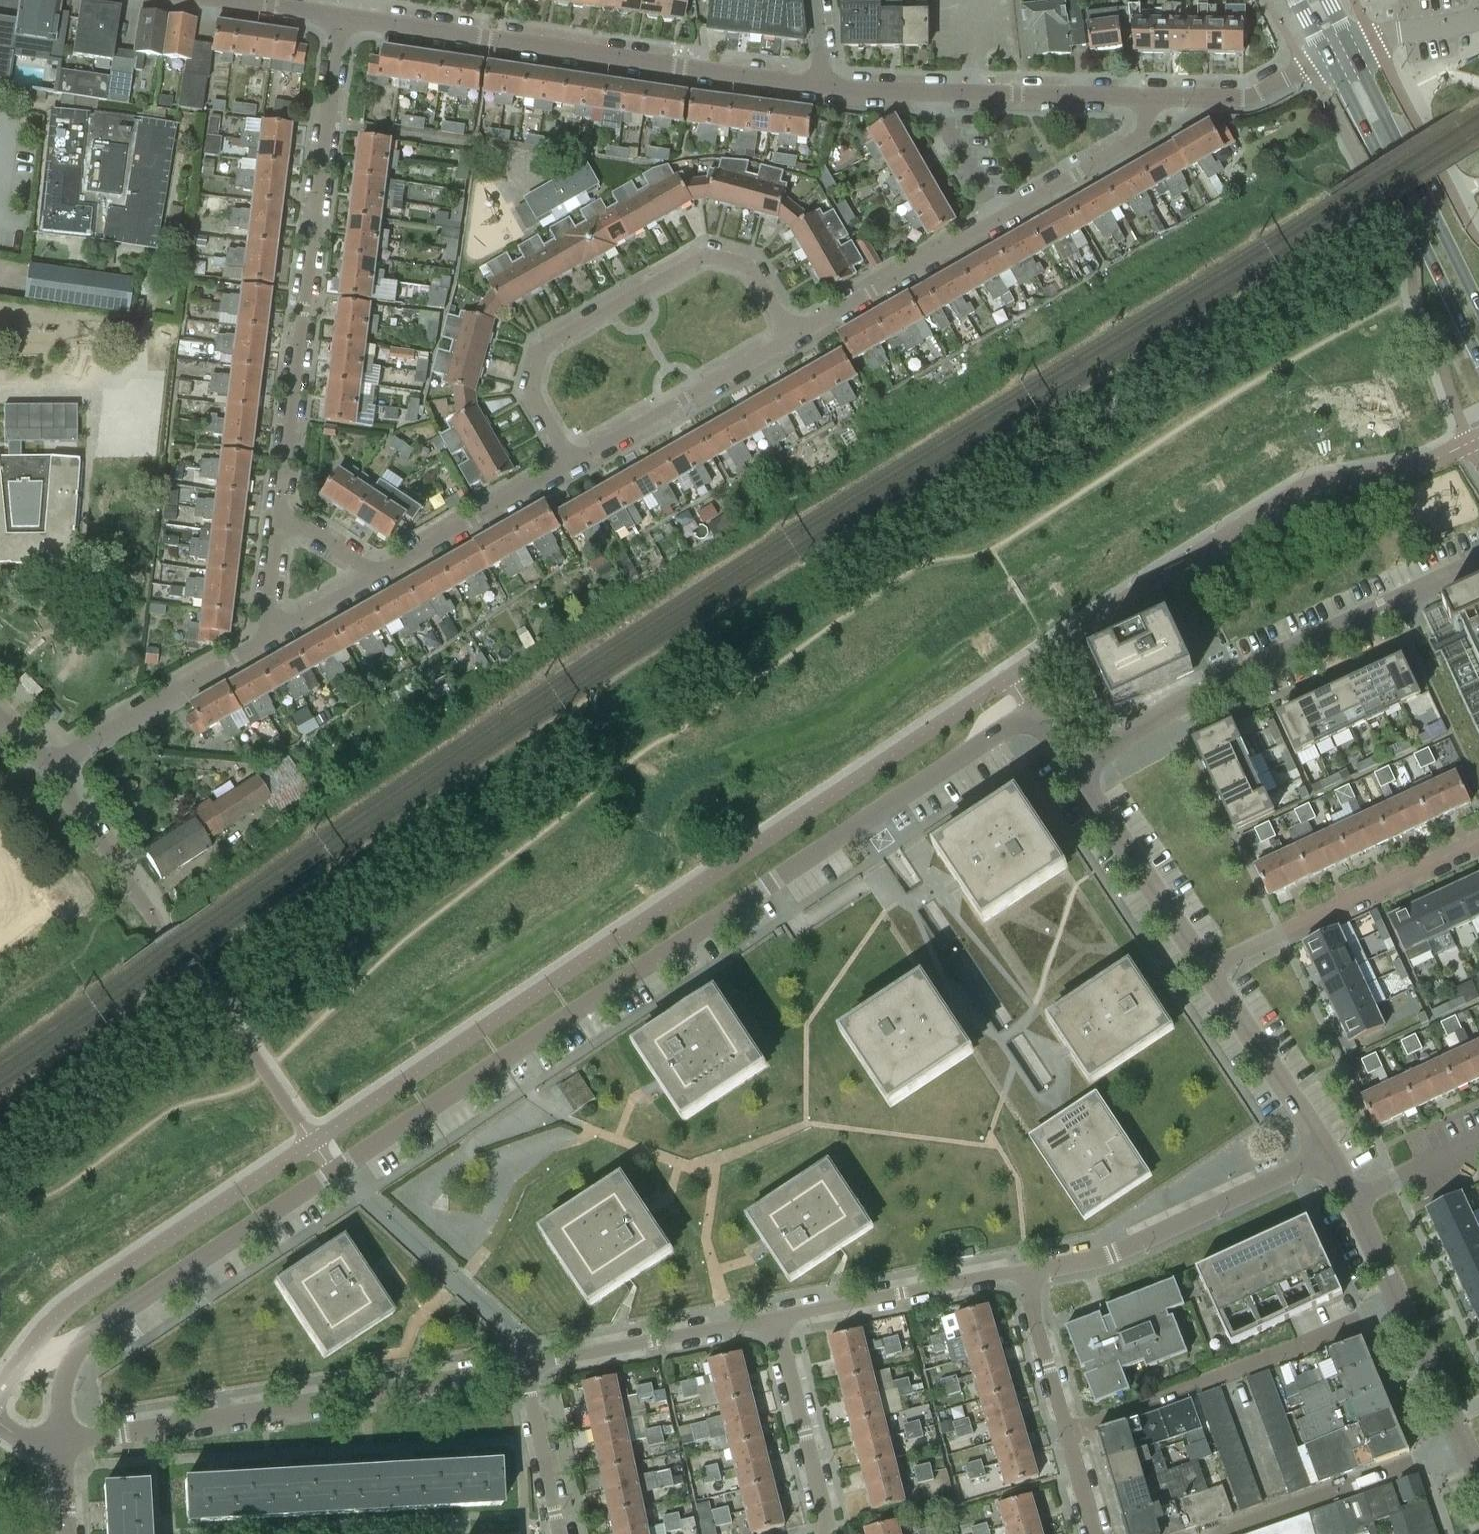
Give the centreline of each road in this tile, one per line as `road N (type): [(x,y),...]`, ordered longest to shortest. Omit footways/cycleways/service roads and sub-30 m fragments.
road 1 (residential): [(61,1444),(70,1362),(99,1325),(1034,708)]
road 2 (residential): [(343,16),(279,514)]
road 3 (residential): [(823,89),(343,16)]
road 4 (residential): [(61,1444),(527,1368)]
road 5 (residential): [(1074,768),(1175,706),(1478,564)]
road 6 (residential): [(793,339),(744,263),(701,260),(607,308),(553,339),(539,370),(536,401),(570,464)]
road 7 (residential): [(1068,1433),(1399,1306)]
road 8 (tertiary): [(1329,58),(1478,358)]
road 9 (residential): [(1027,1270),(1112,1255),(1325,1156)]
road 10 (residential): [(1478,846),(1208,974)]
road 11 (tertiary): [(1478,306),(1349,47)]
road 12 (residential): [(1223,1533),(1465,1444)]
road 13 (residential): [(775,1317),(1027,1270)]
road 14 (residential): [(570,464),(793,339)]
road 15 (residential): [(527,1368),(775,1317)]
road 16 (residential): [(1208,974),(1074,768)]
road 17 (residential): [(53,767),(261,642)]
road 18 (residential): [(793,339),(1001,221)]
road 19 (residential): [(775,1317),(826,1533)]
road 20 (residential): [(381,570),(570,464)]
road 21 (residential): [(1325,1156),(1208,974)]
road 22 (residential): [(1145,96),(934,90)]
road 23 (residential): [(1001,221),(1123,146),(1140,125),(1145,96)]
road 24 (residential): [(1309,68),(1240,98),(1145,96)]
road 25 (residential): [(1027,1270),(1068,1433)]
road 26 (residential): [(559,1533),(527,1368)]
road 27 (residential): [(142,909),(53,767)]
road 28 (residential): [(1465,1444),(1399,1306)]
road 29 (residential): [(1001,221),(934,90)]
road 30 (residential): [(261,642),(381,570)]
road 31 (residential): [(1351,1198),(1478,1140)]
road 32 (residential): [(1349,47),(1478,17)]
road 33 (residential): [(279,514),(261,642)]

